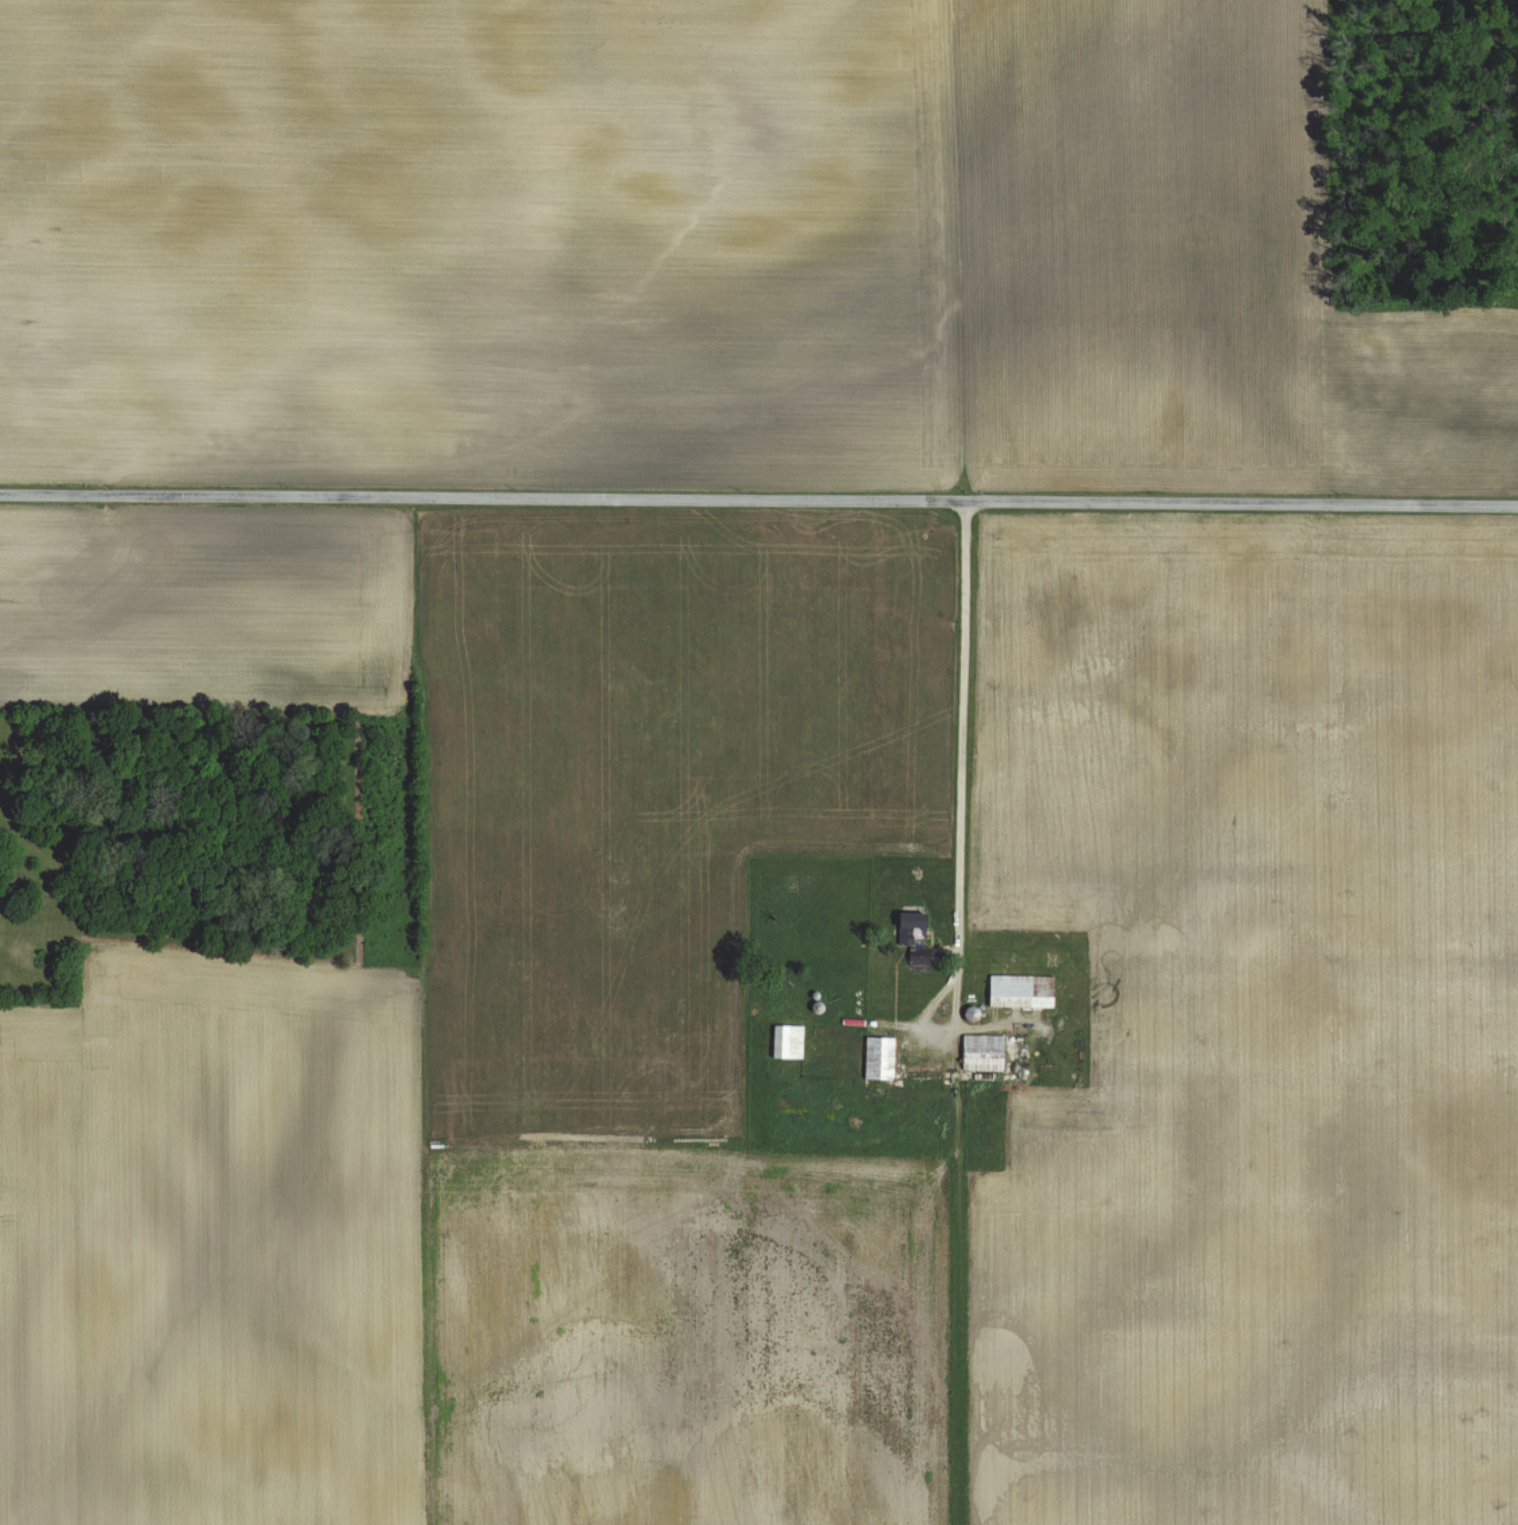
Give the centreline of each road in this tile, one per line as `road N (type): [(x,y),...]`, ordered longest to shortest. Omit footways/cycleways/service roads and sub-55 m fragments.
road 1 (residential): [(0,494),(1517,503)]

